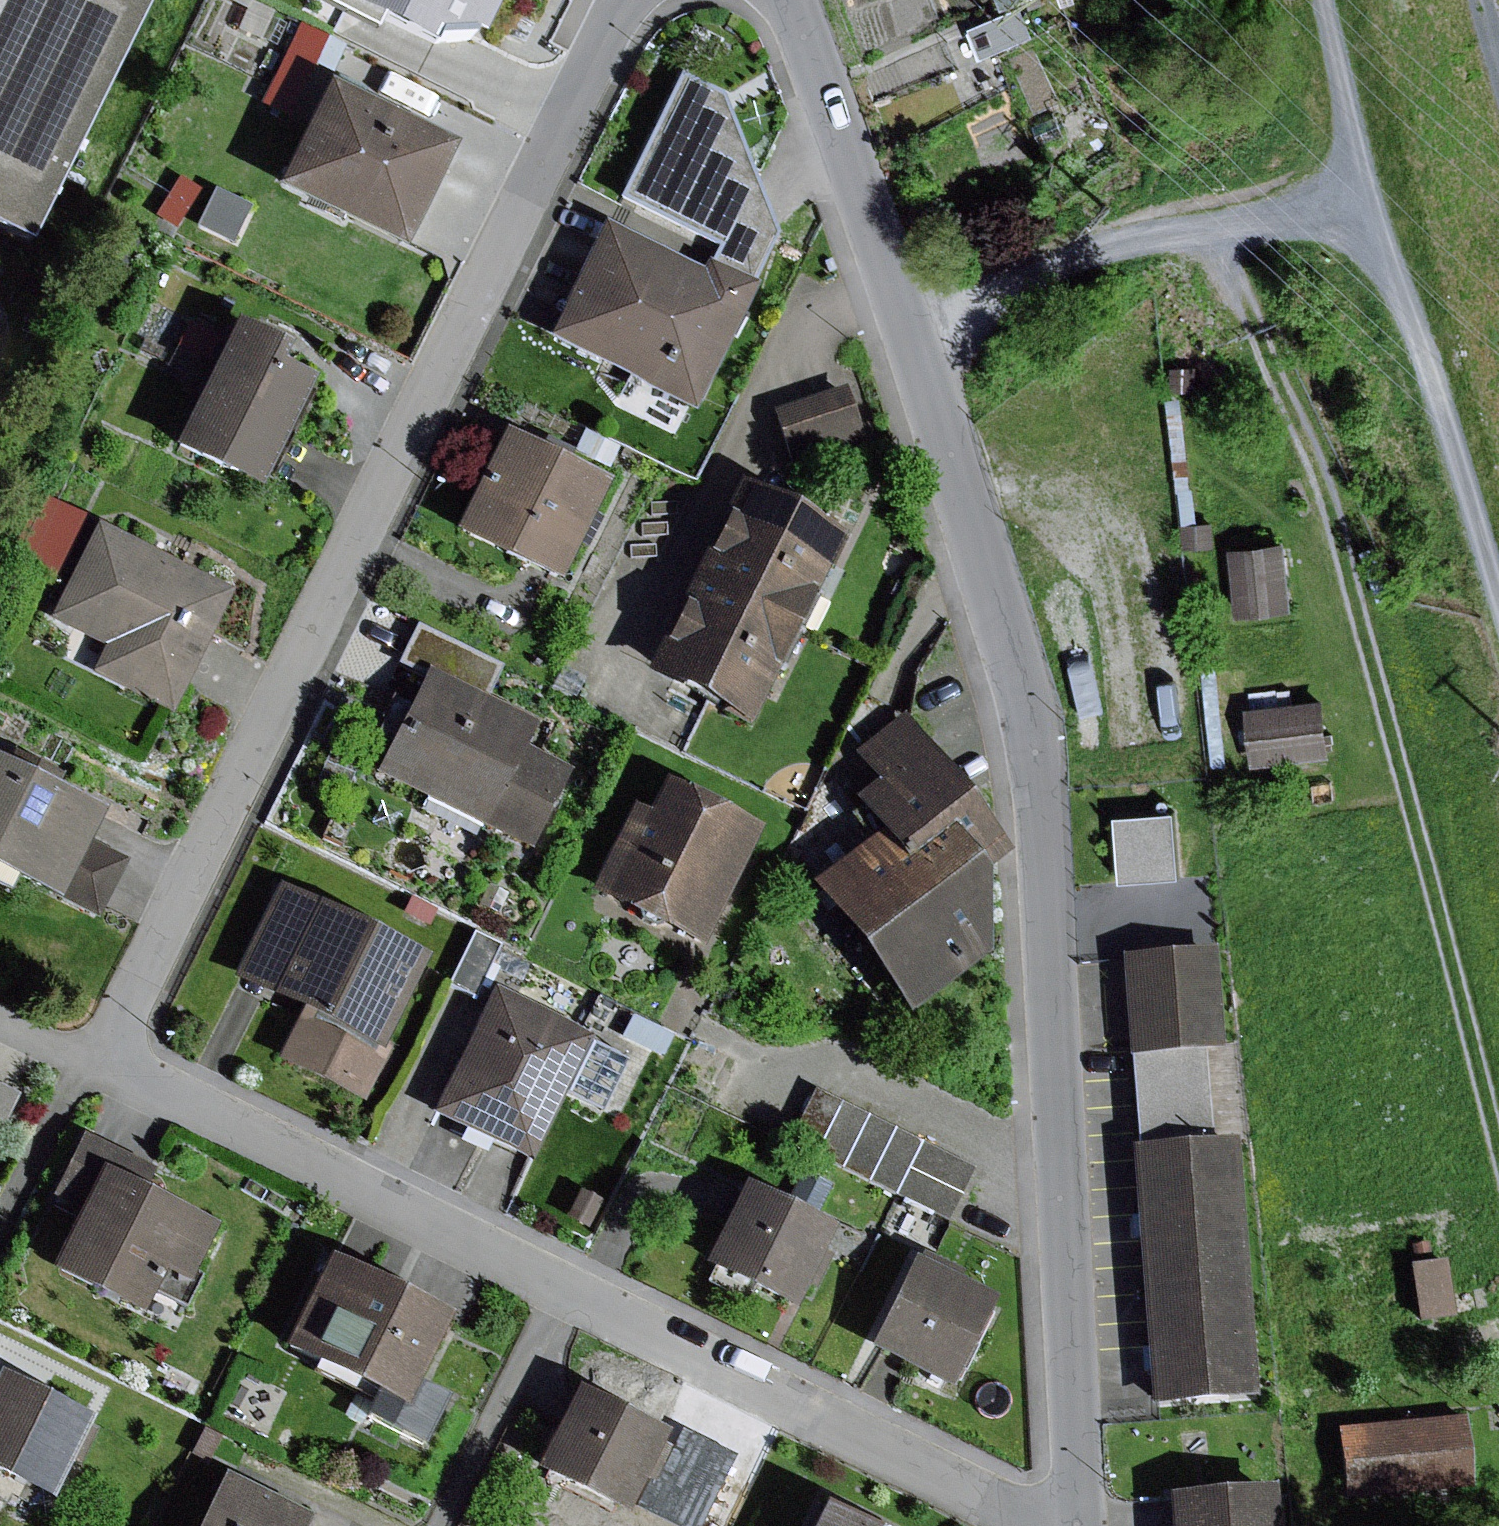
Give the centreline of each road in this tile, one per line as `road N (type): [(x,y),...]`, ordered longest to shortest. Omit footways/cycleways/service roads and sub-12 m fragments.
road 1 (residential): [(1092,1525),(1038,732),(1011,610),(917,320),(792,0)]
road 2 (residential): [(626,0),(129,1004),(126,1048),(137,1081)]
road 3 (residential): [(137,1081),(377,1191),(1039,1525)]
road 4 (track): [(1218,229),(1323,508),(1407,794),(1498,1162)]
road 5 (track): [(1335,0),(1375,184),(1440,358),(1498,577)]
road 6 (track): [(917,320),(1076,254),(1218,229),(1375,184)]
road 7 (residential): [(137,1081),(0,1016)]

